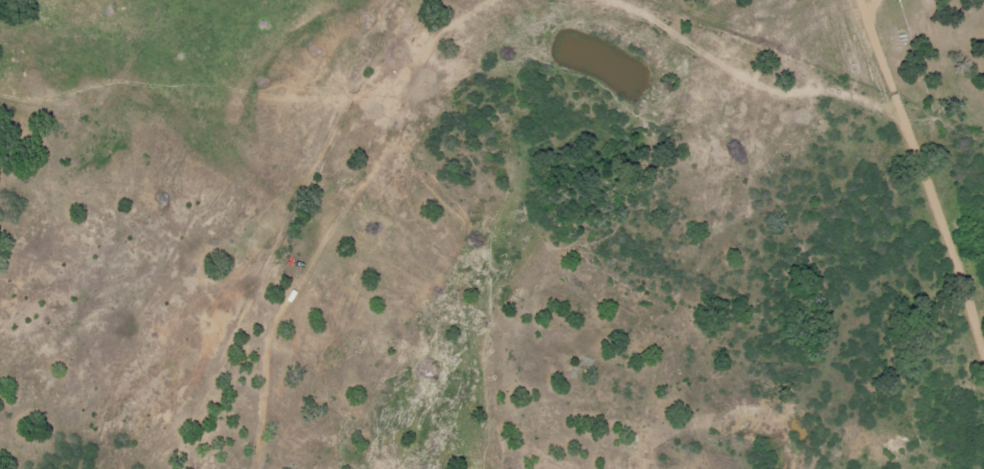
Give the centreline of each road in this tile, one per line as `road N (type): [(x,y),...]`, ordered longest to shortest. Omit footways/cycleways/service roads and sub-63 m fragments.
road 1 (residential): [(983,325),(888,0)]

